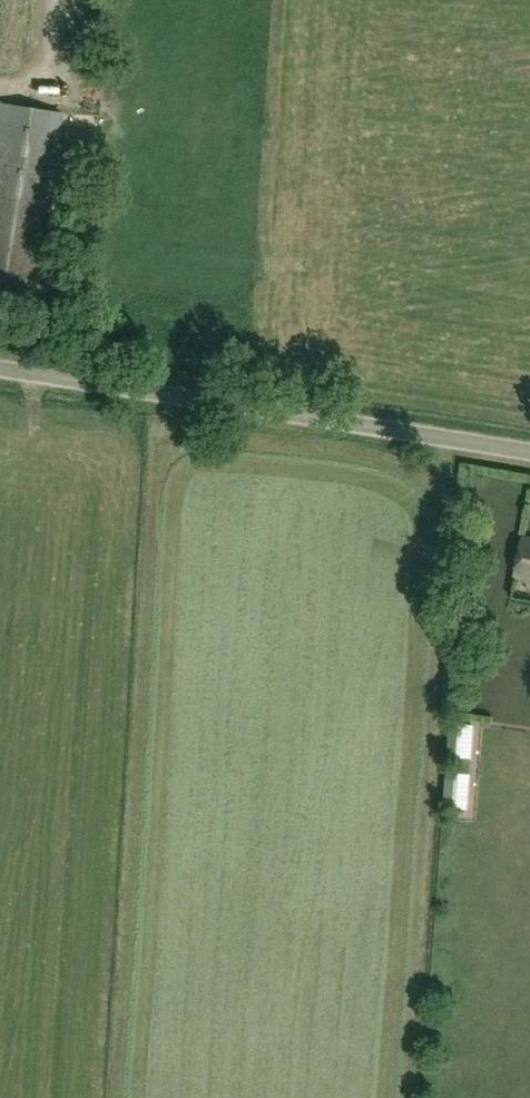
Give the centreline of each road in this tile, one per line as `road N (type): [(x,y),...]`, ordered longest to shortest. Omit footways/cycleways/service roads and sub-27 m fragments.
road 1 (unclassified): [(529,451),(0,368)]

